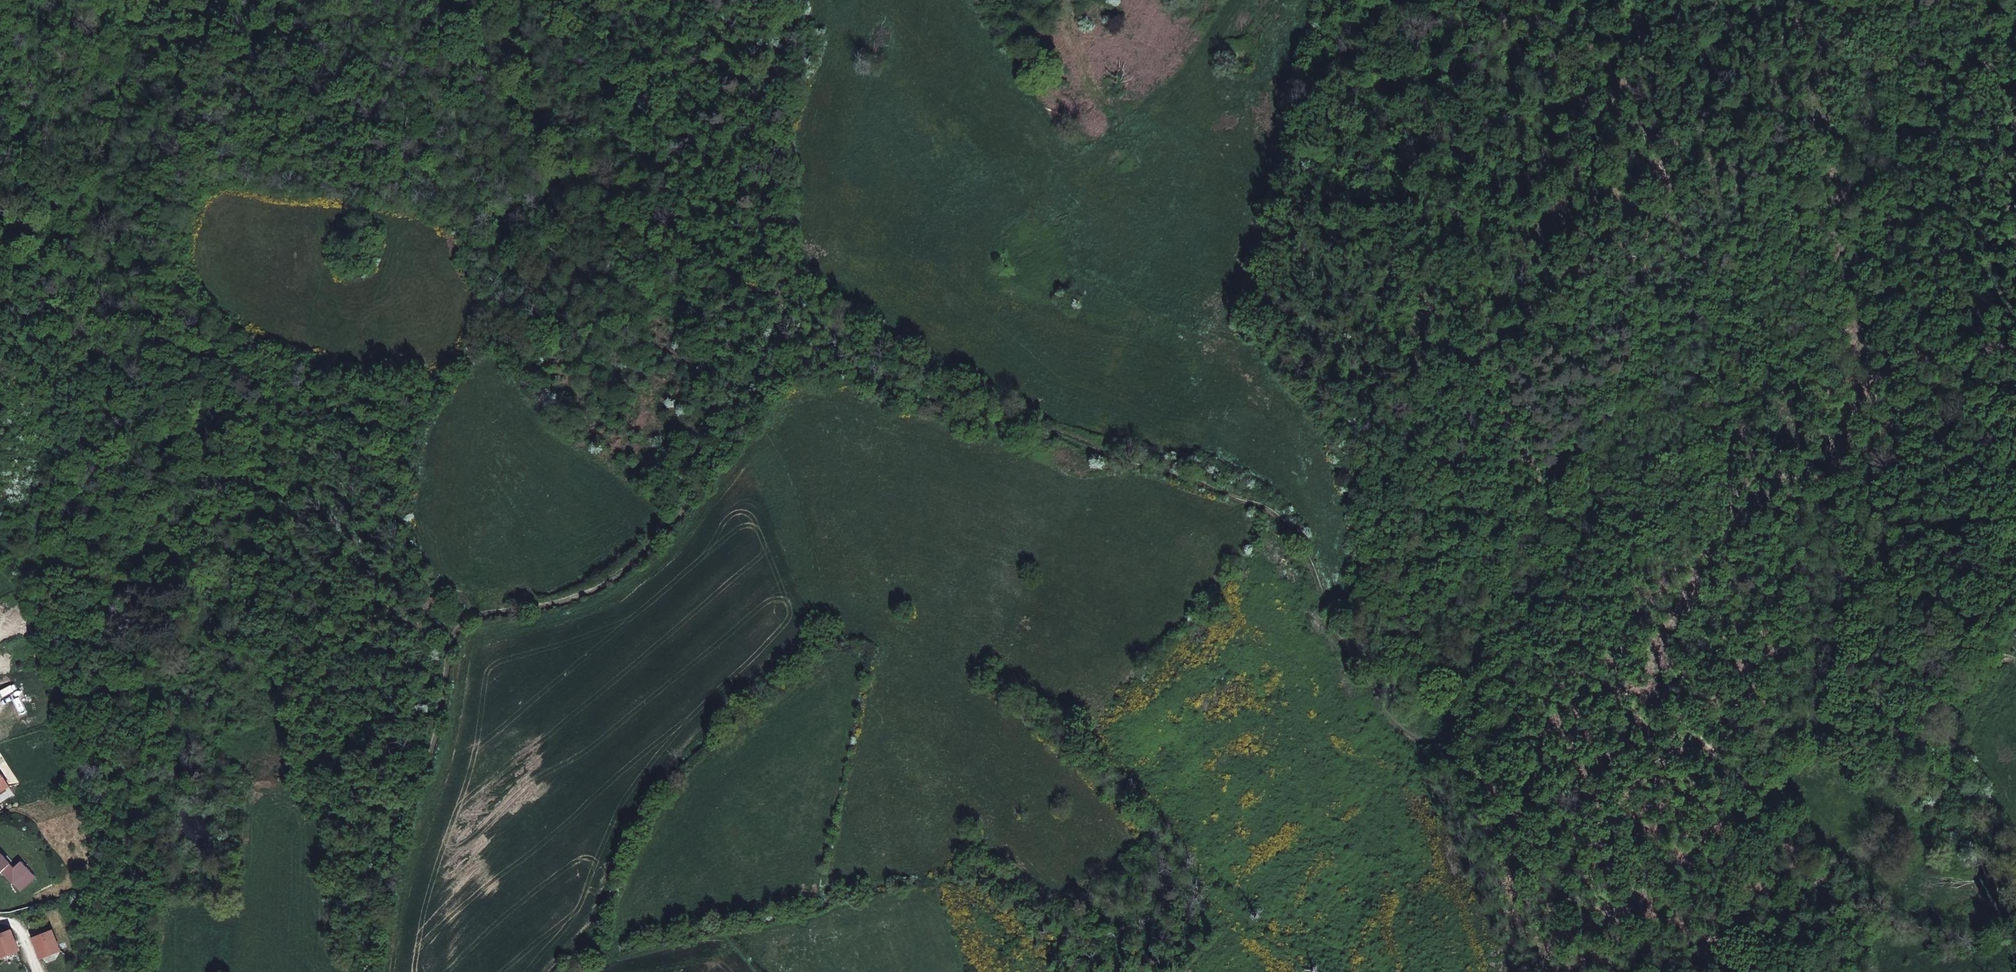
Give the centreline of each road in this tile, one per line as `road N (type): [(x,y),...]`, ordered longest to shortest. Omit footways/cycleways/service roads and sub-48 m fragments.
road 1 (track): [(382,971),(447,644),(599,583),(704,485),(766,363)]
road 2 (track): [(729,0),(735,148),(766,363)]

